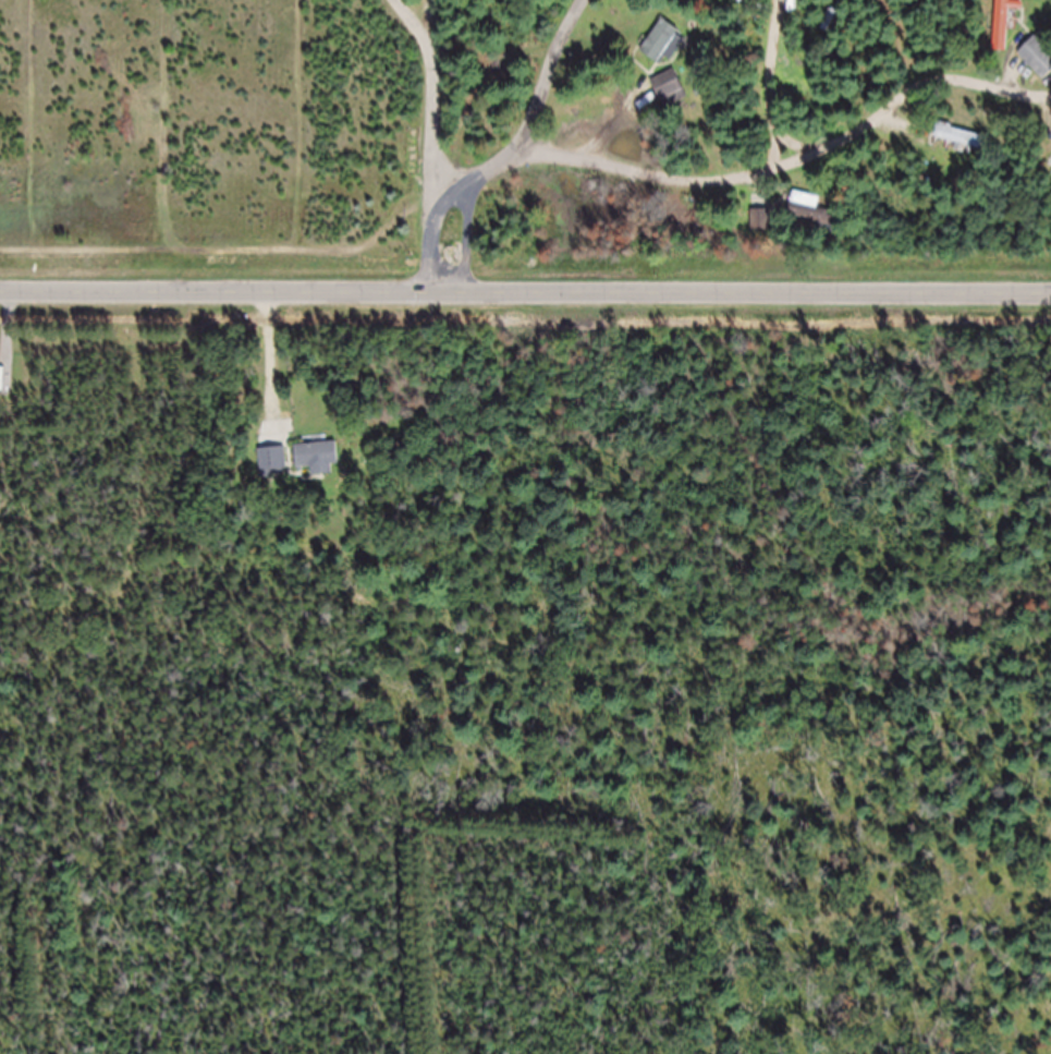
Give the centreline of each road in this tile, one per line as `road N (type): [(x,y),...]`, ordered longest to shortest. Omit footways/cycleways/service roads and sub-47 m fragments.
road 1 (secondary): [(1050,304),(0,301)]

